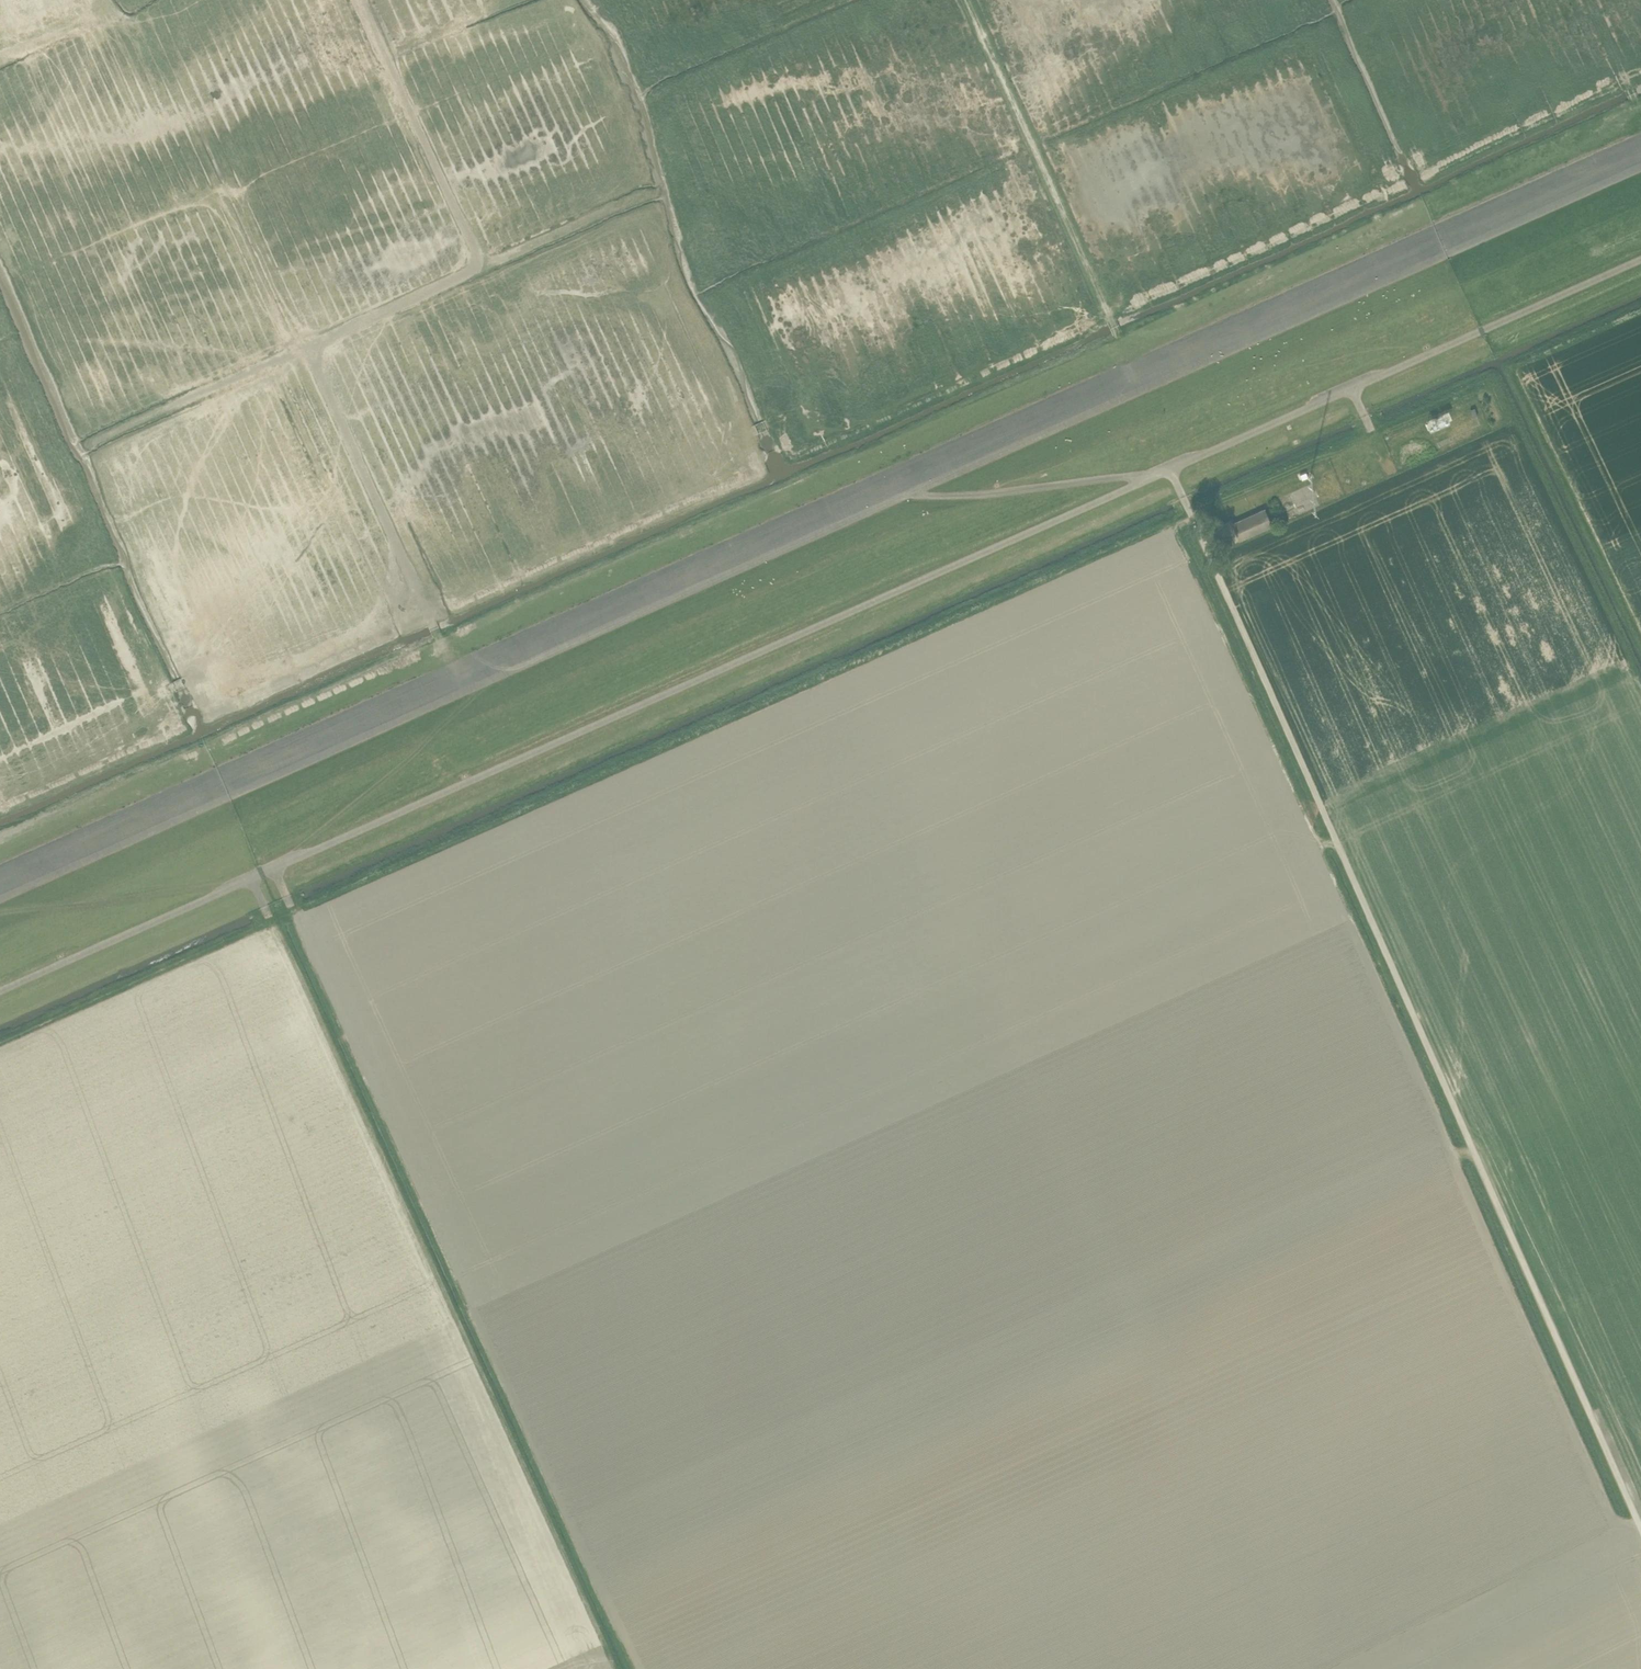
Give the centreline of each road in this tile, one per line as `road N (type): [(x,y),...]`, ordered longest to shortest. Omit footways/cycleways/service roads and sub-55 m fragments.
road 1 (track): [(0,899),(1640,166)]
road 2 (track): [(893,500),(1168,469)]

